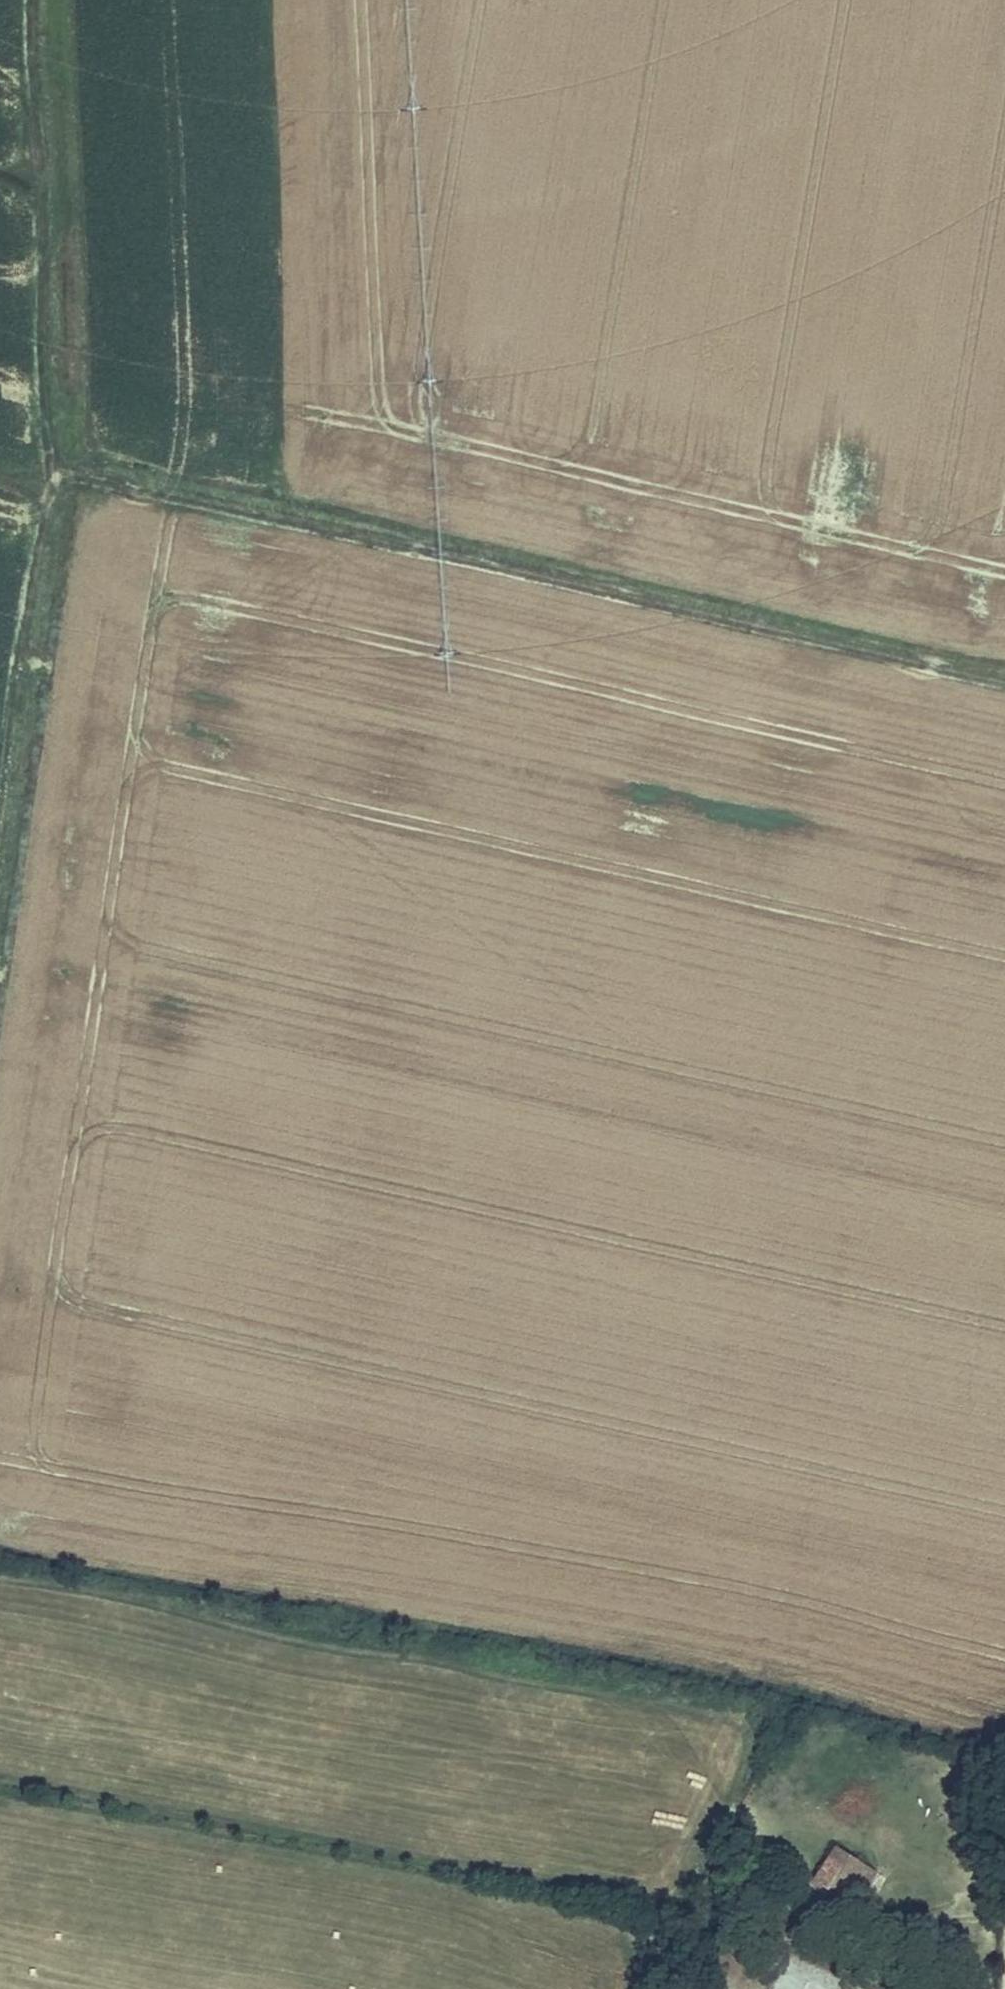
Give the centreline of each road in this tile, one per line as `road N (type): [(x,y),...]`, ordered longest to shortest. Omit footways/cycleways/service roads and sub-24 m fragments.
road 1 (track): [(34,0),(47,471),(0,759)]

